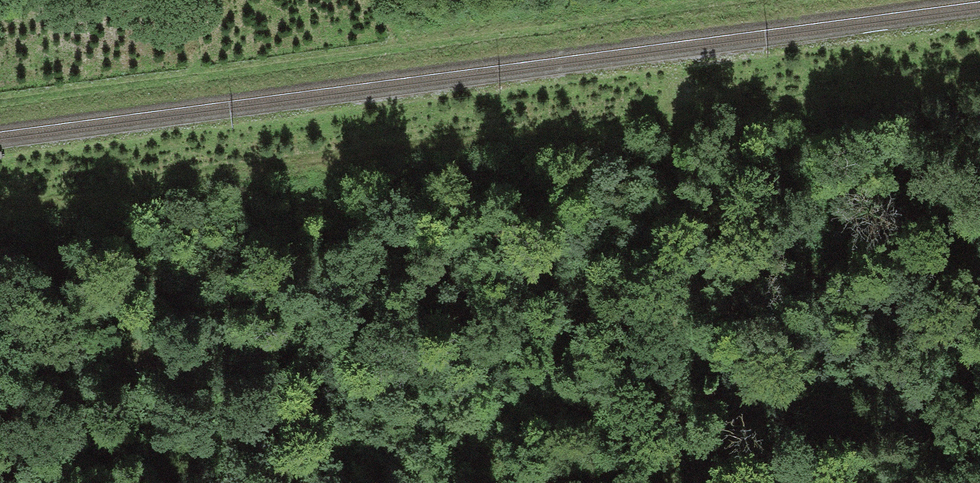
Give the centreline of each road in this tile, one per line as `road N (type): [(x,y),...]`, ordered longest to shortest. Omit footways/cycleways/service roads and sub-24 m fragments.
road 1 (track): [(0,203),(444,137),(572,136),(670,118),(670,482)]
road 2 (track): [(797,0),(0,105)]

